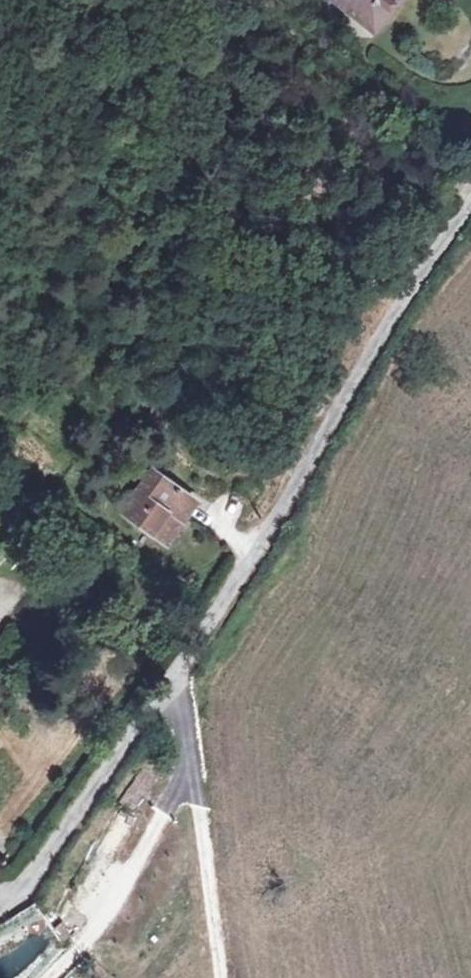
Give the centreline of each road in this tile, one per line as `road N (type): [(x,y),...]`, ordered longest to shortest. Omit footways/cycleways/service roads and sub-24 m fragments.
road 1 (residential): [(470,197),(250,562),(0,901)]

